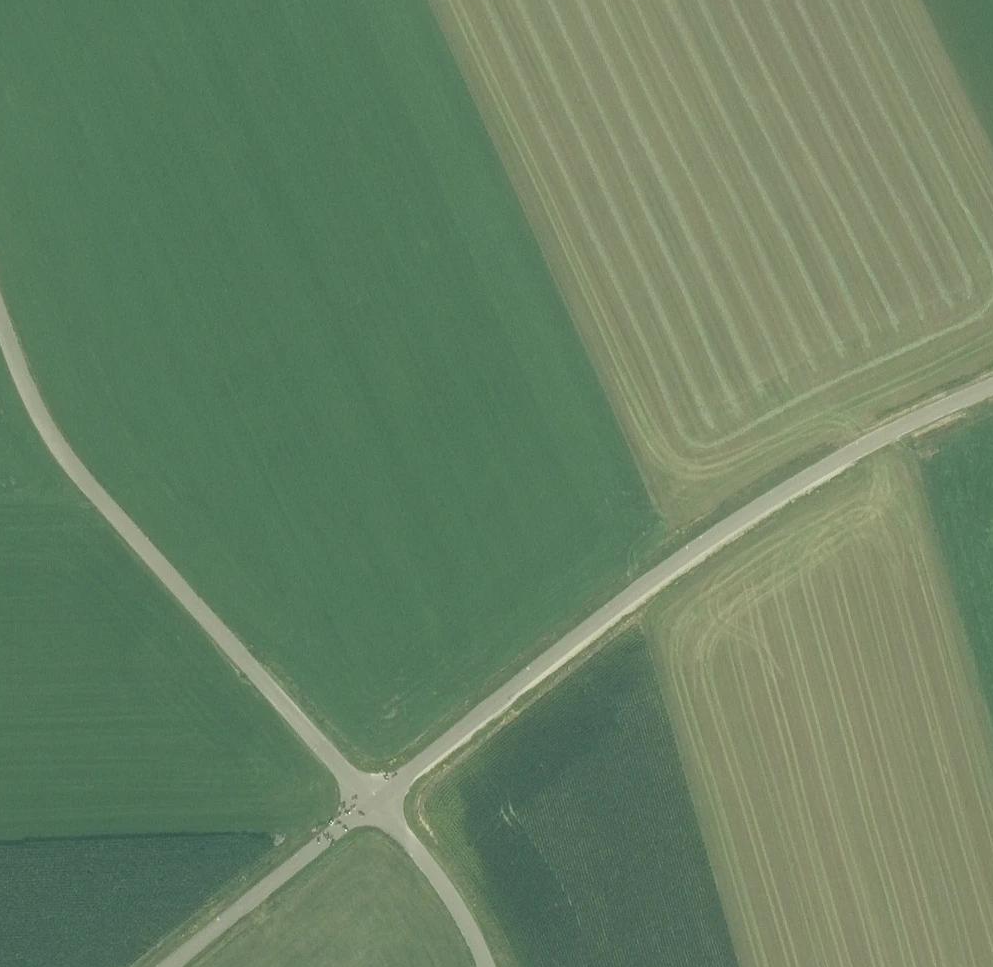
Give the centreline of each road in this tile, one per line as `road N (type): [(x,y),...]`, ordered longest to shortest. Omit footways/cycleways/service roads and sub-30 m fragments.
road 1 (unclassified): [(373,802),(709,539),(870,443),(992,385)]
road 2 (unclassified): [(373,802),(59,446),(0,320)]
road 3 (unclassified): [(169,966),(373,802)]
road 4 (unclassified): [(487,966),(452,899),(373,802)]

